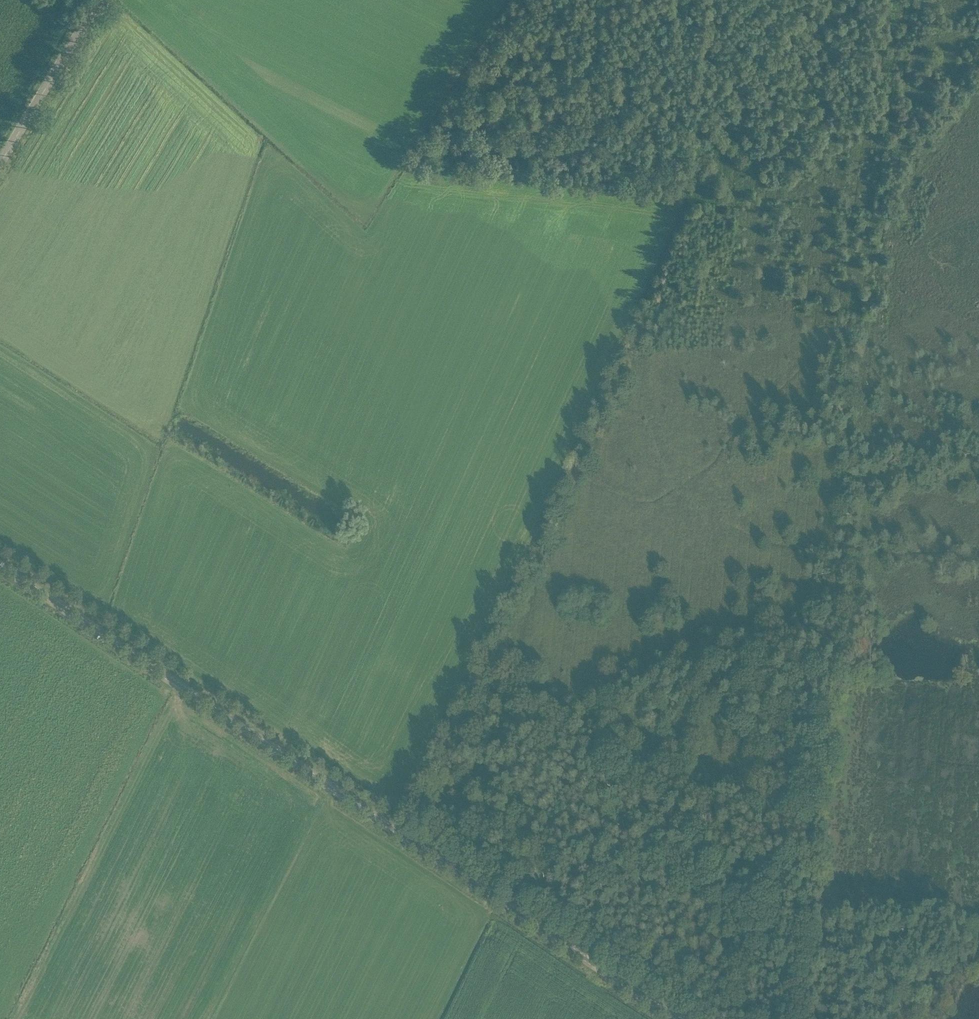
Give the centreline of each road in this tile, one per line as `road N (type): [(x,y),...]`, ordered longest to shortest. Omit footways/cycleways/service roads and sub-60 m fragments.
road 1 (tertiary): [(681,1018),(0,565)]
road 2 (unclassified): [(0,163),(101,0)]

